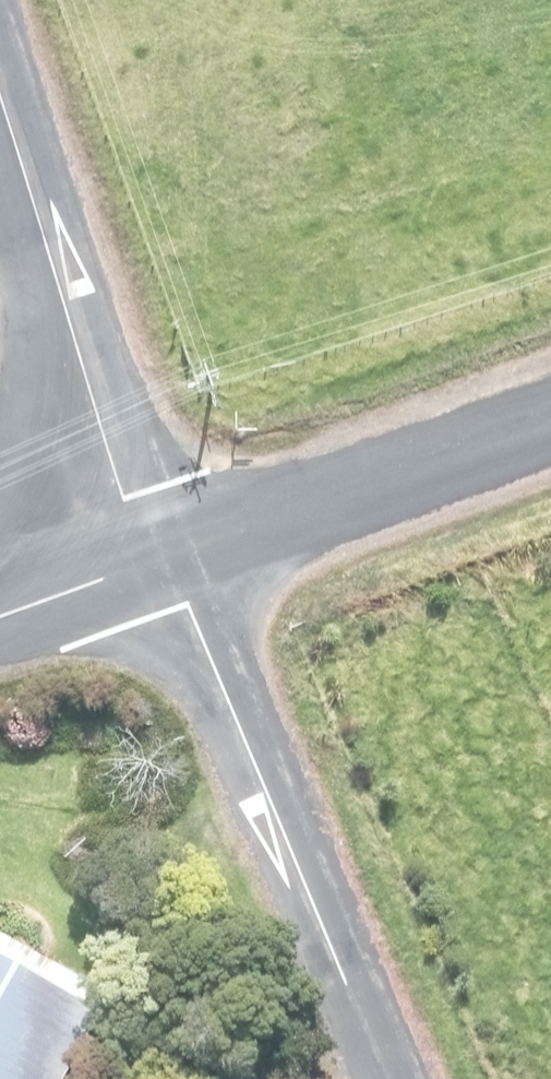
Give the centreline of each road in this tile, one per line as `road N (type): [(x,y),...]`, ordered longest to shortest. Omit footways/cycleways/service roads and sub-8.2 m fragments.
road 1 (unclassified): [(390,1078),(157,559)]
road 2 (unclassified): [(0,144),(124,499),(157,559)]
road 3 (unclassified): [(550,420),(157,559)]
road 4 (unclassified): [(157,559),(0,615)]

